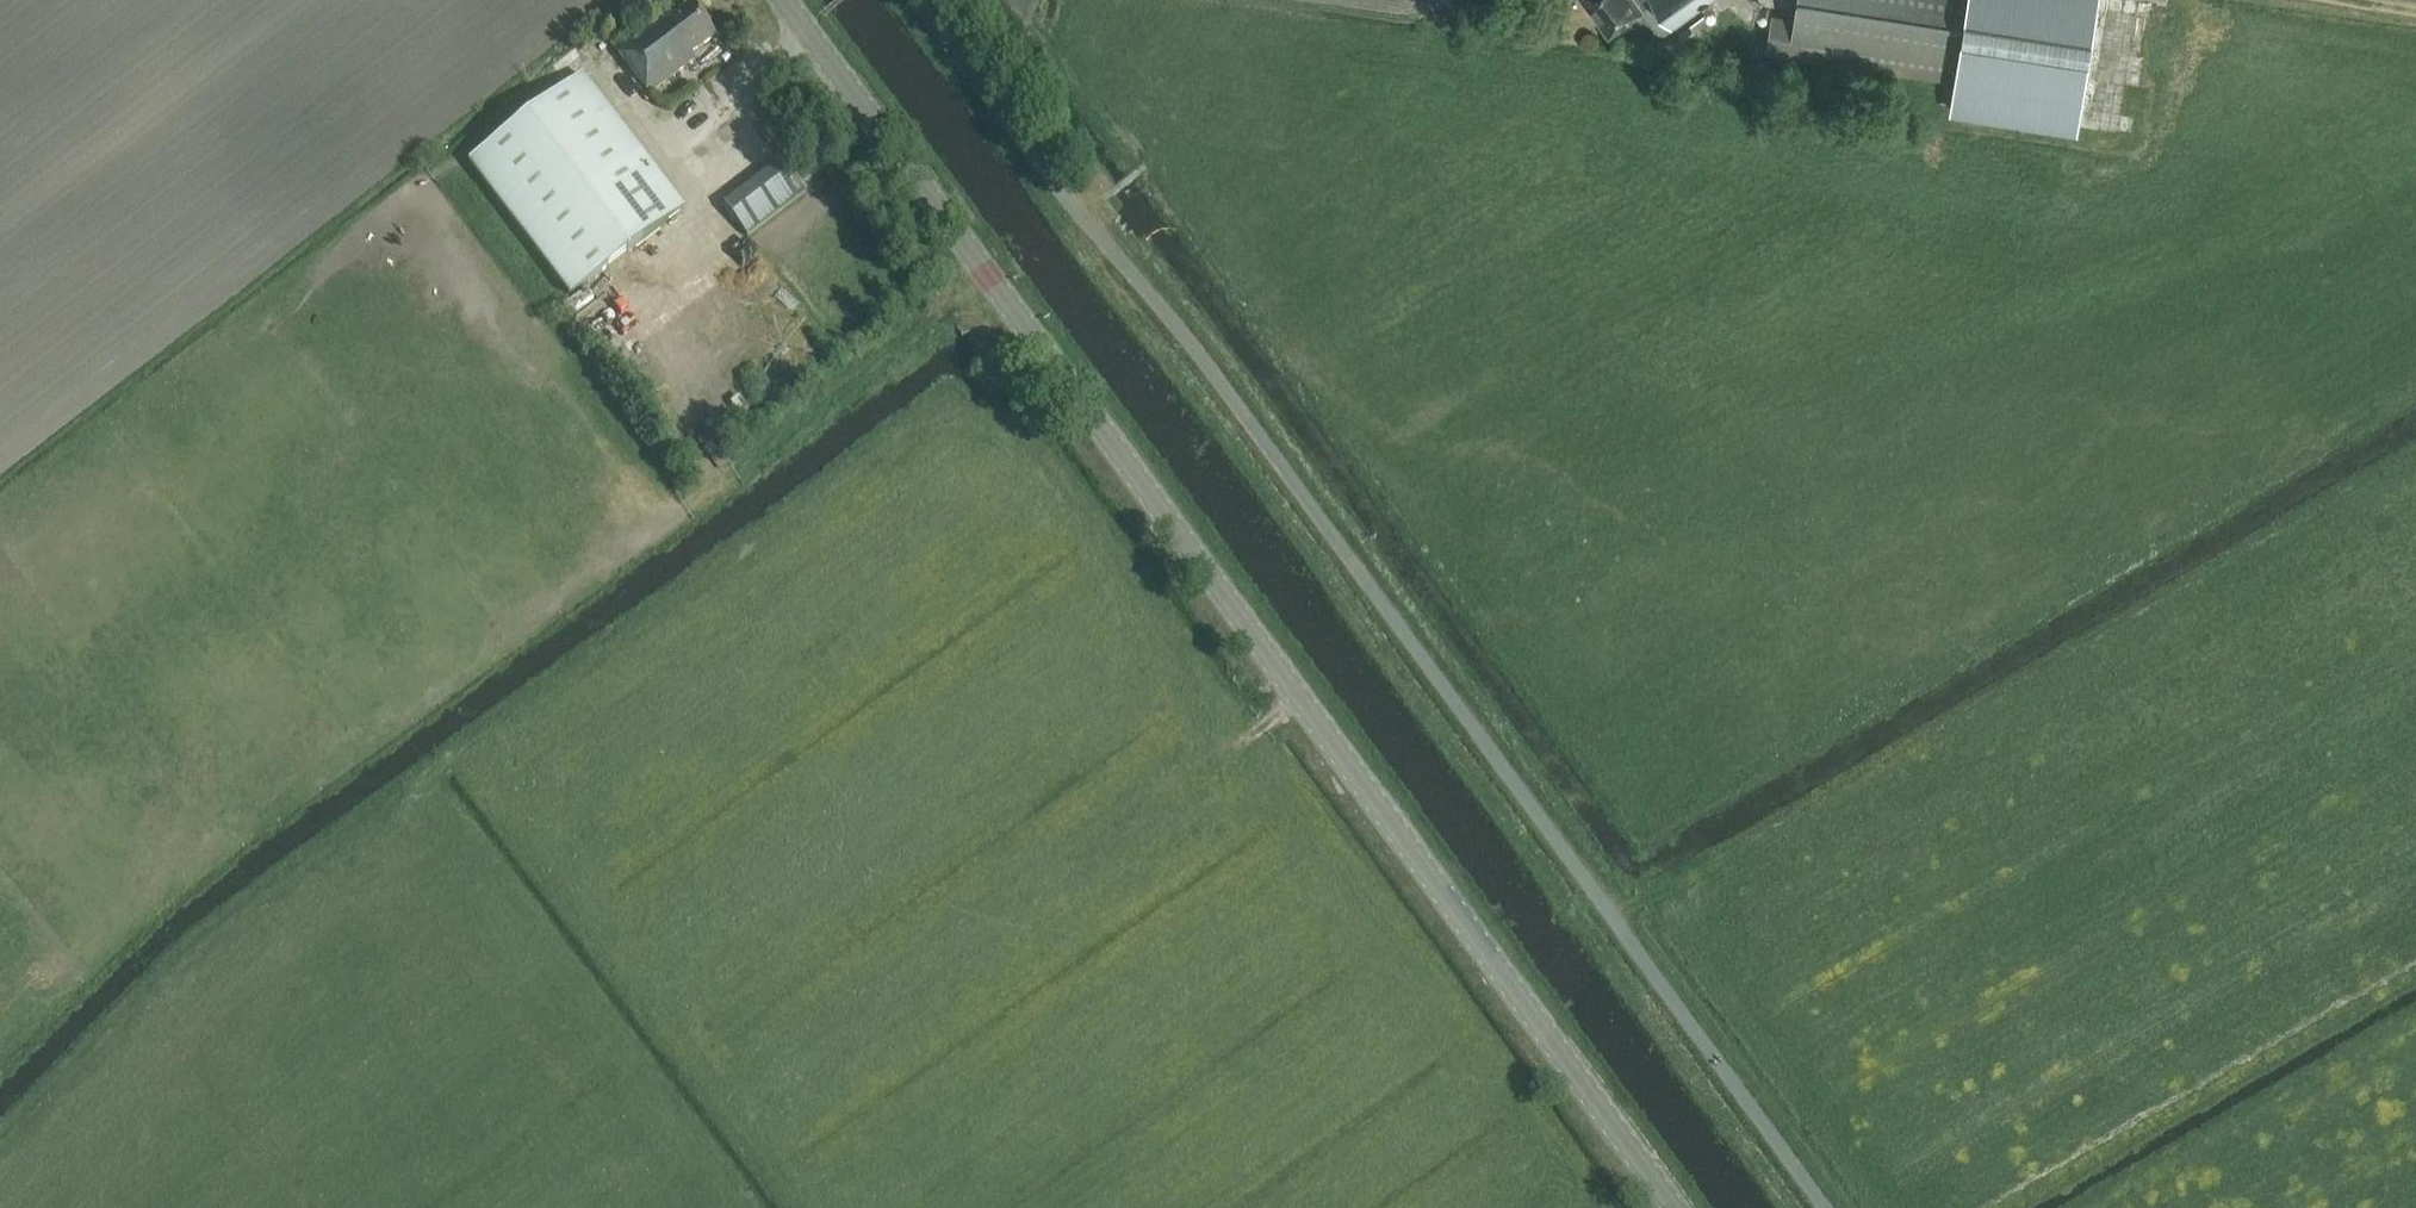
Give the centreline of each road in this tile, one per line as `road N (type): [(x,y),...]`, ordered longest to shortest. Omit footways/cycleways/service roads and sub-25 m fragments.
road 1 (secondary): [(1673,1207),(1021,318),(775,0)]

